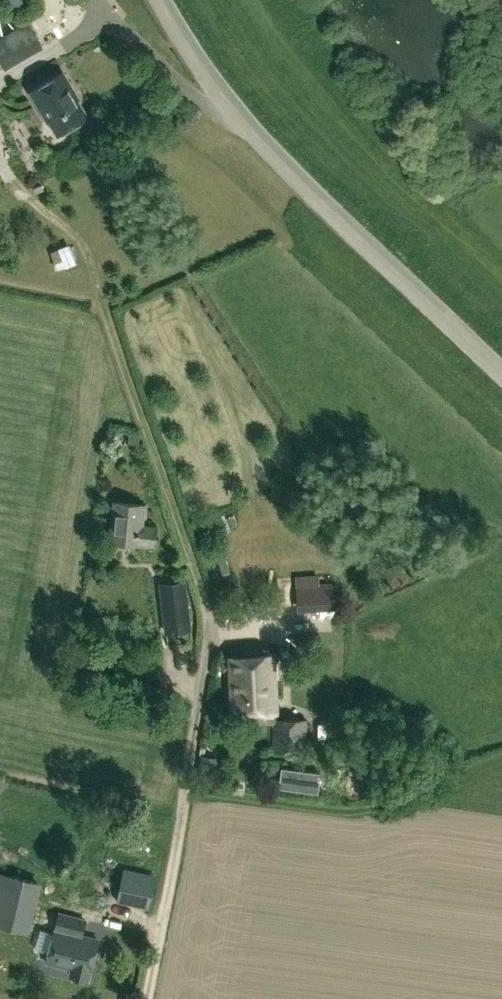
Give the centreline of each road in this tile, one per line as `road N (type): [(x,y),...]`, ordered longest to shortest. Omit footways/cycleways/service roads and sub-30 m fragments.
road 1 (unclassified): [(103,306),(207,615),(188,778),(146,998)]
road 2 (tertiary): [(501,371),(261,145),(162,0)]

